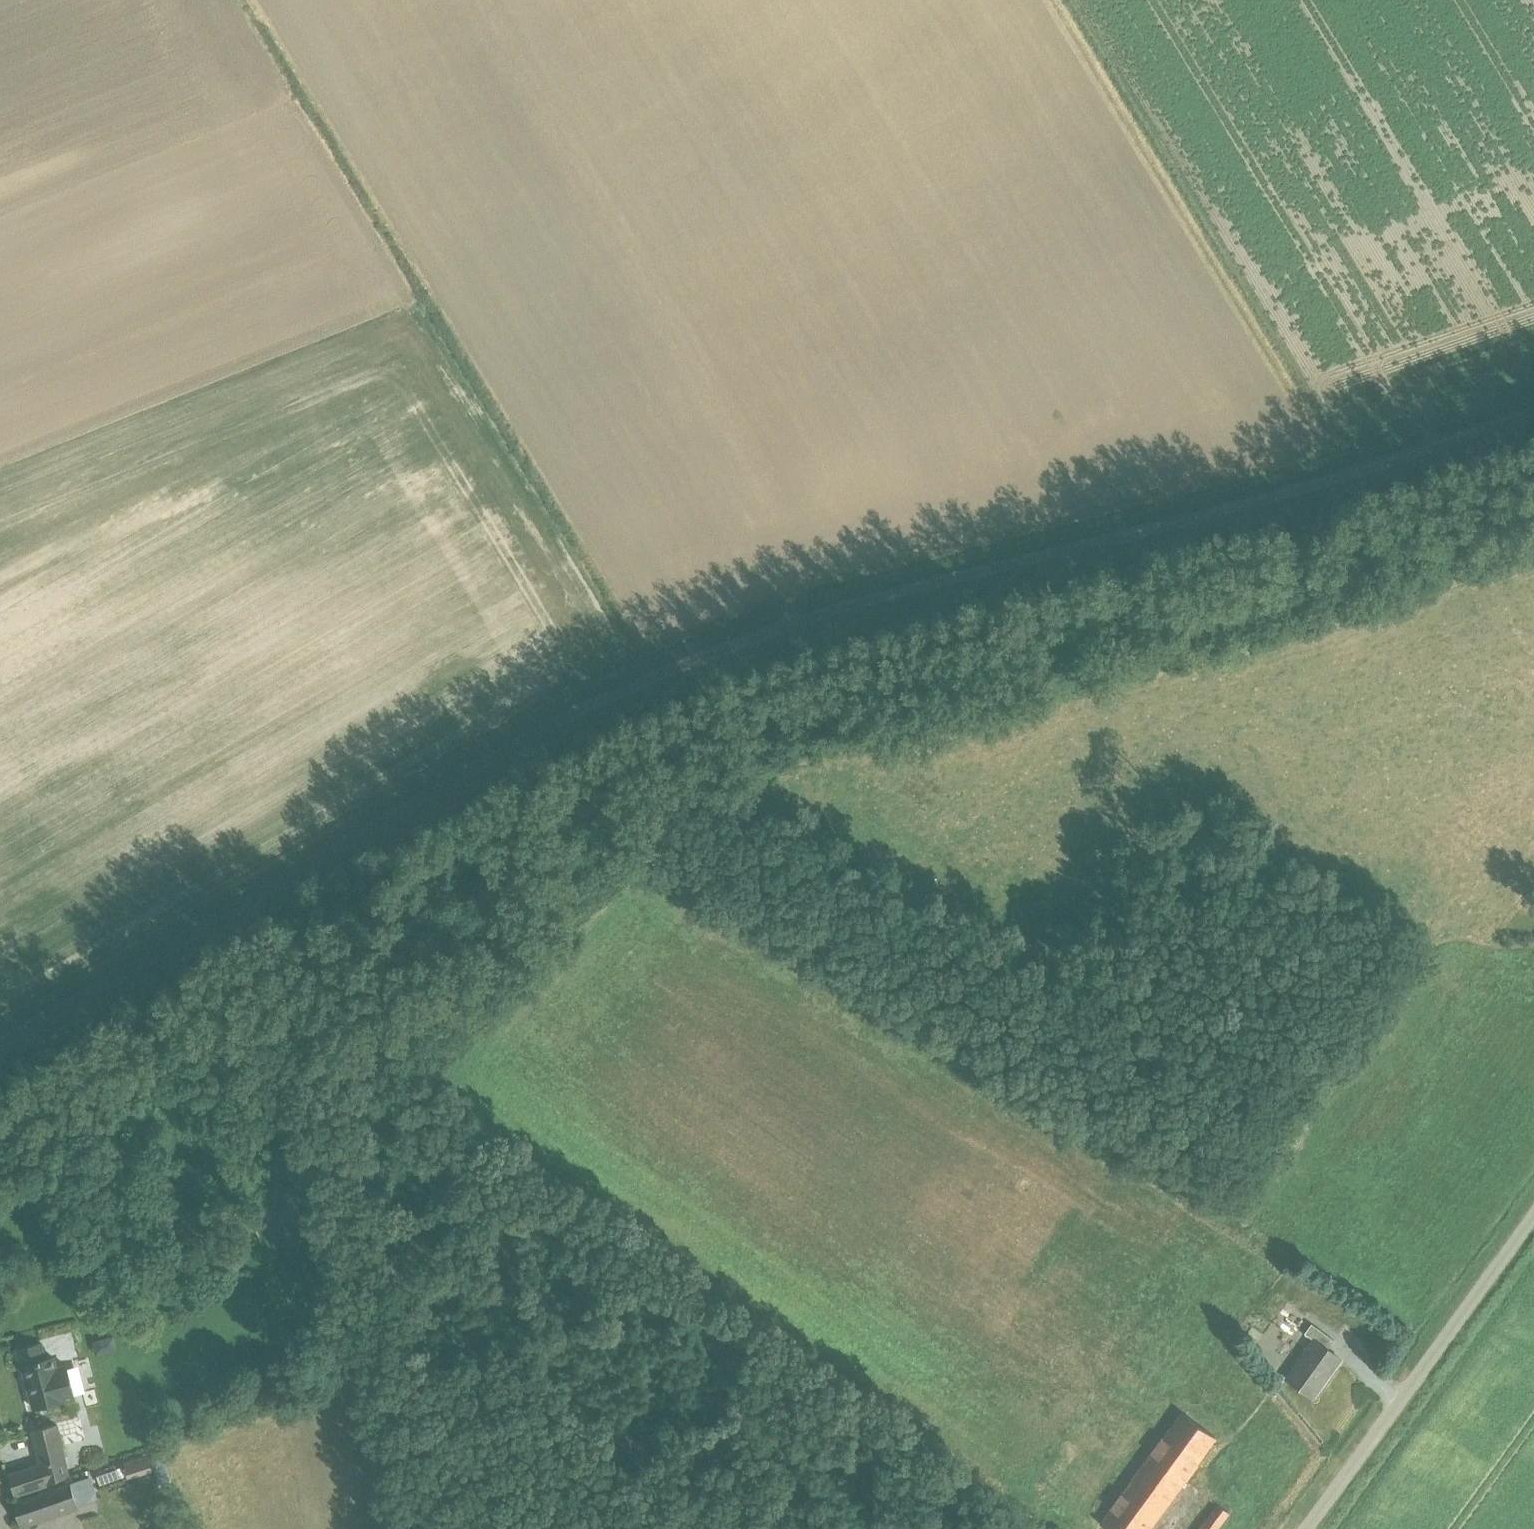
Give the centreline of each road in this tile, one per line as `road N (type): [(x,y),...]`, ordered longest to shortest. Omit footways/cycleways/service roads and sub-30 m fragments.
road 1 (track): [(0,1036),(596,688),(847,596),(1353,459),(1533,400)]
road 2 (unclassified): [(1307,1528),(1533,1219)]

